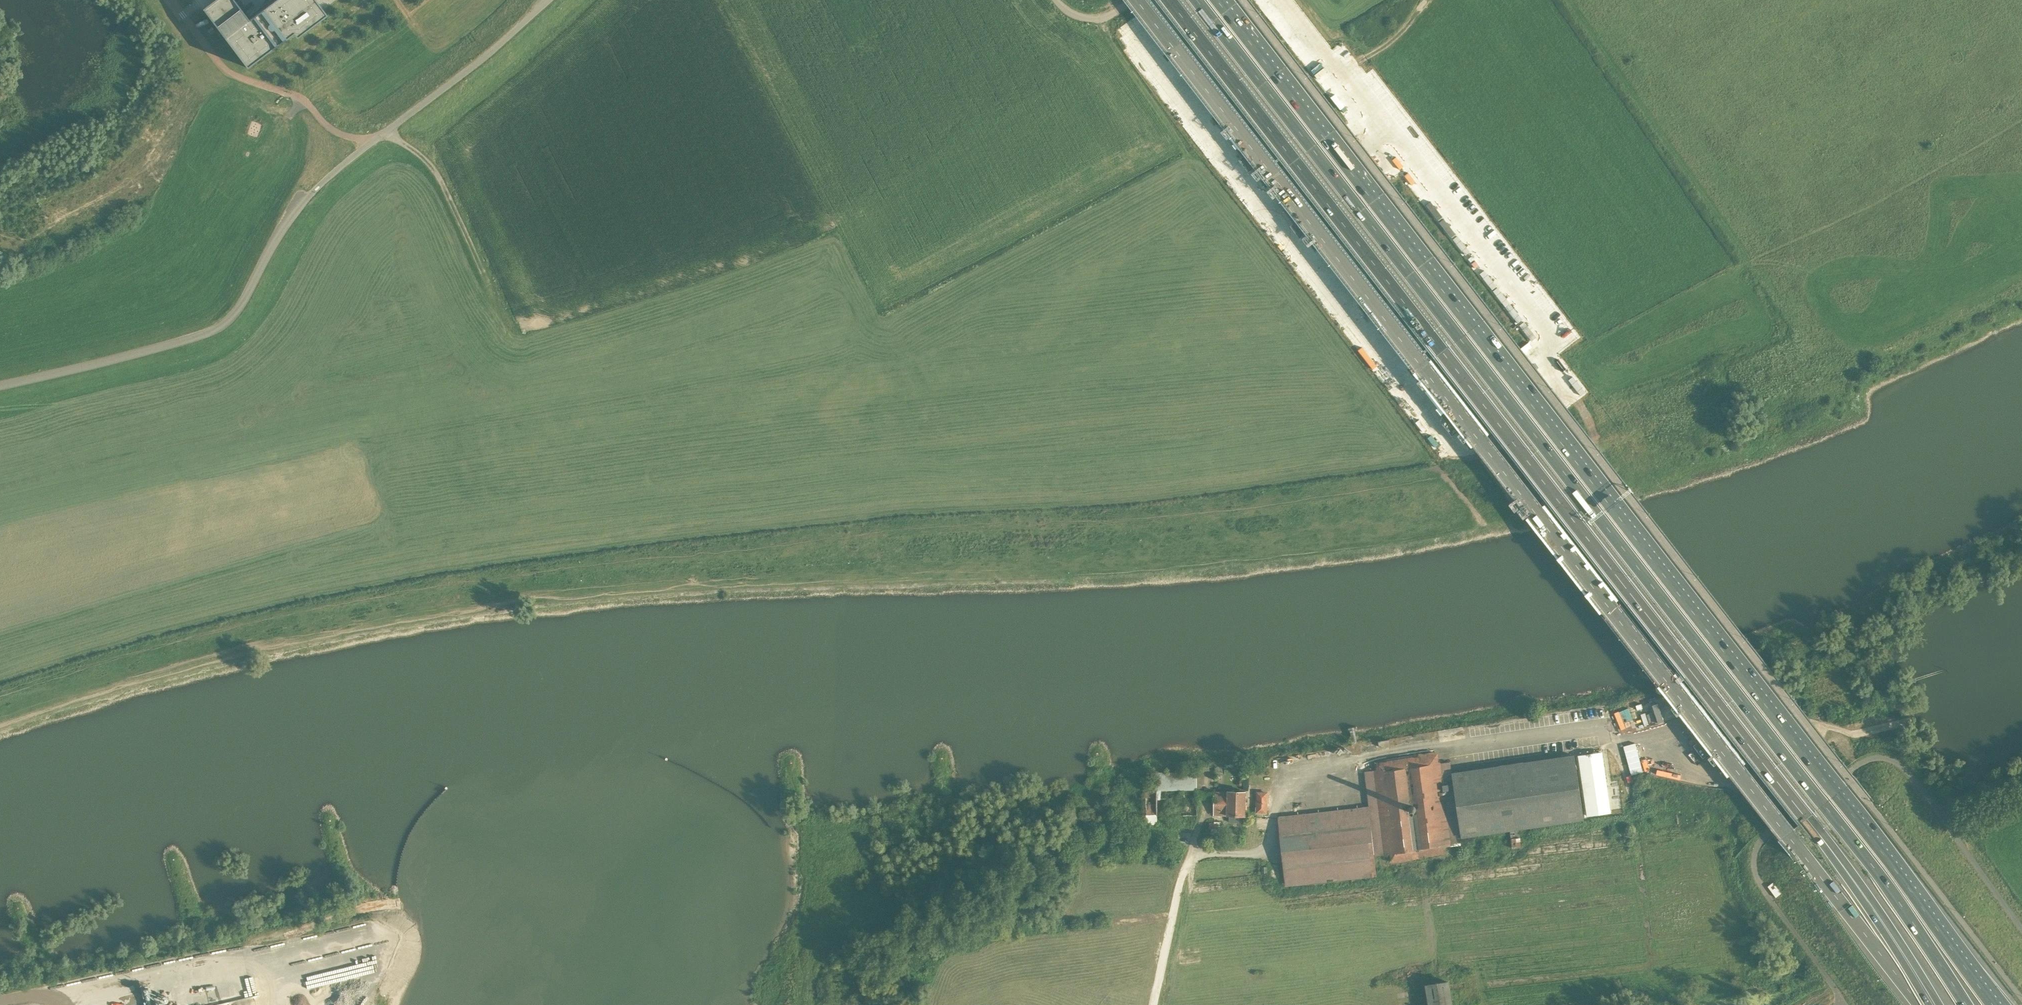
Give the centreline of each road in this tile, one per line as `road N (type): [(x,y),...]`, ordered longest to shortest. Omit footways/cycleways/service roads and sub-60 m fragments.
road 1 (motorway): [(1989,1004),(1207,0)]
road 2 (motorway): [(1138,0),(1920,1004)]
road 3 (motorway): [(1170,0),(1952,1004)]
road 4 (unclassified): [(1846,1004),(1758,882),(1754,855),(1768,833),(1859,763),(1880,757),(1903,765),(2021,928)]
road 5 (track): [(1423,409),(1160,67),(1160,39),(1193,0)]
road 6 (unclassified): [(373,139),(301,205),(228,321),(175,345),(0,385)]
road 7 (track): [(1297,0),(1351,60),(1381,49),(1428,0)]

